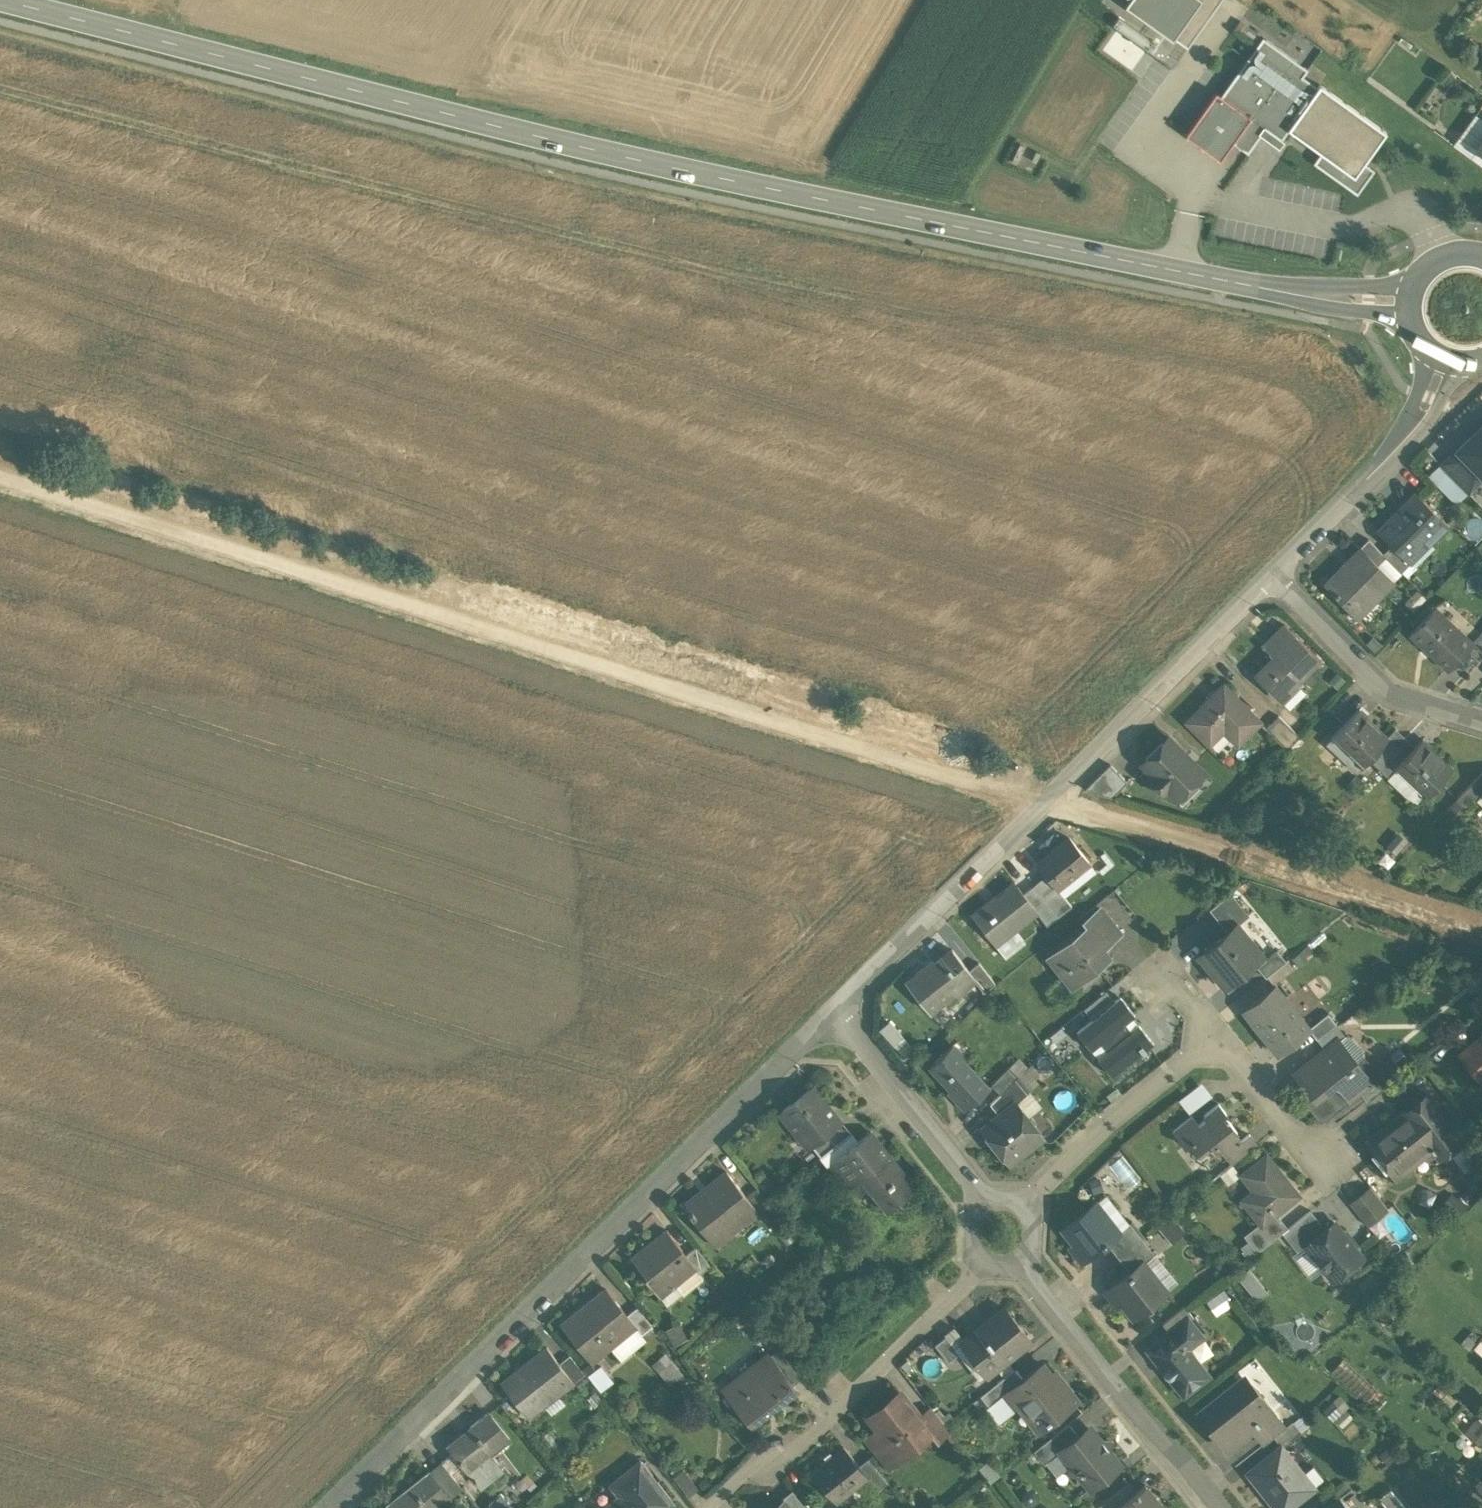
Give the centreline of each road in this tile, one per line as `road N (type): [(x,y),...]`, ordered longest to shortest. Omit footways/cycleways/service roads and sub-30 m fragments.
road 1 (secondary): [(1408,302),(1262,288),(952,230),(0,3)]
road 2 (residential): [(330,1507),(835,1018)]
road 3 (residential): [(728,1507),(986,1259)]
road 4 (residential): [(1018,1260),(1225,1507)]
road 5 (residential): [(835,1018),(1058,795)]
road 6 (residential): [(1274,577),(1058,795)]
road 7 (residential): [(1444,363),(1412,433),(1274,577)]
road 8 (residential): [(1481,722),(1390,696),(1274,577)]
road 9 (residential): [(1025,1207),(1218,1035)]
road 10 (residential): [(835,1018),(982,1206)]
road 11 (residential): [(1218,1035),(1328,1167)]

